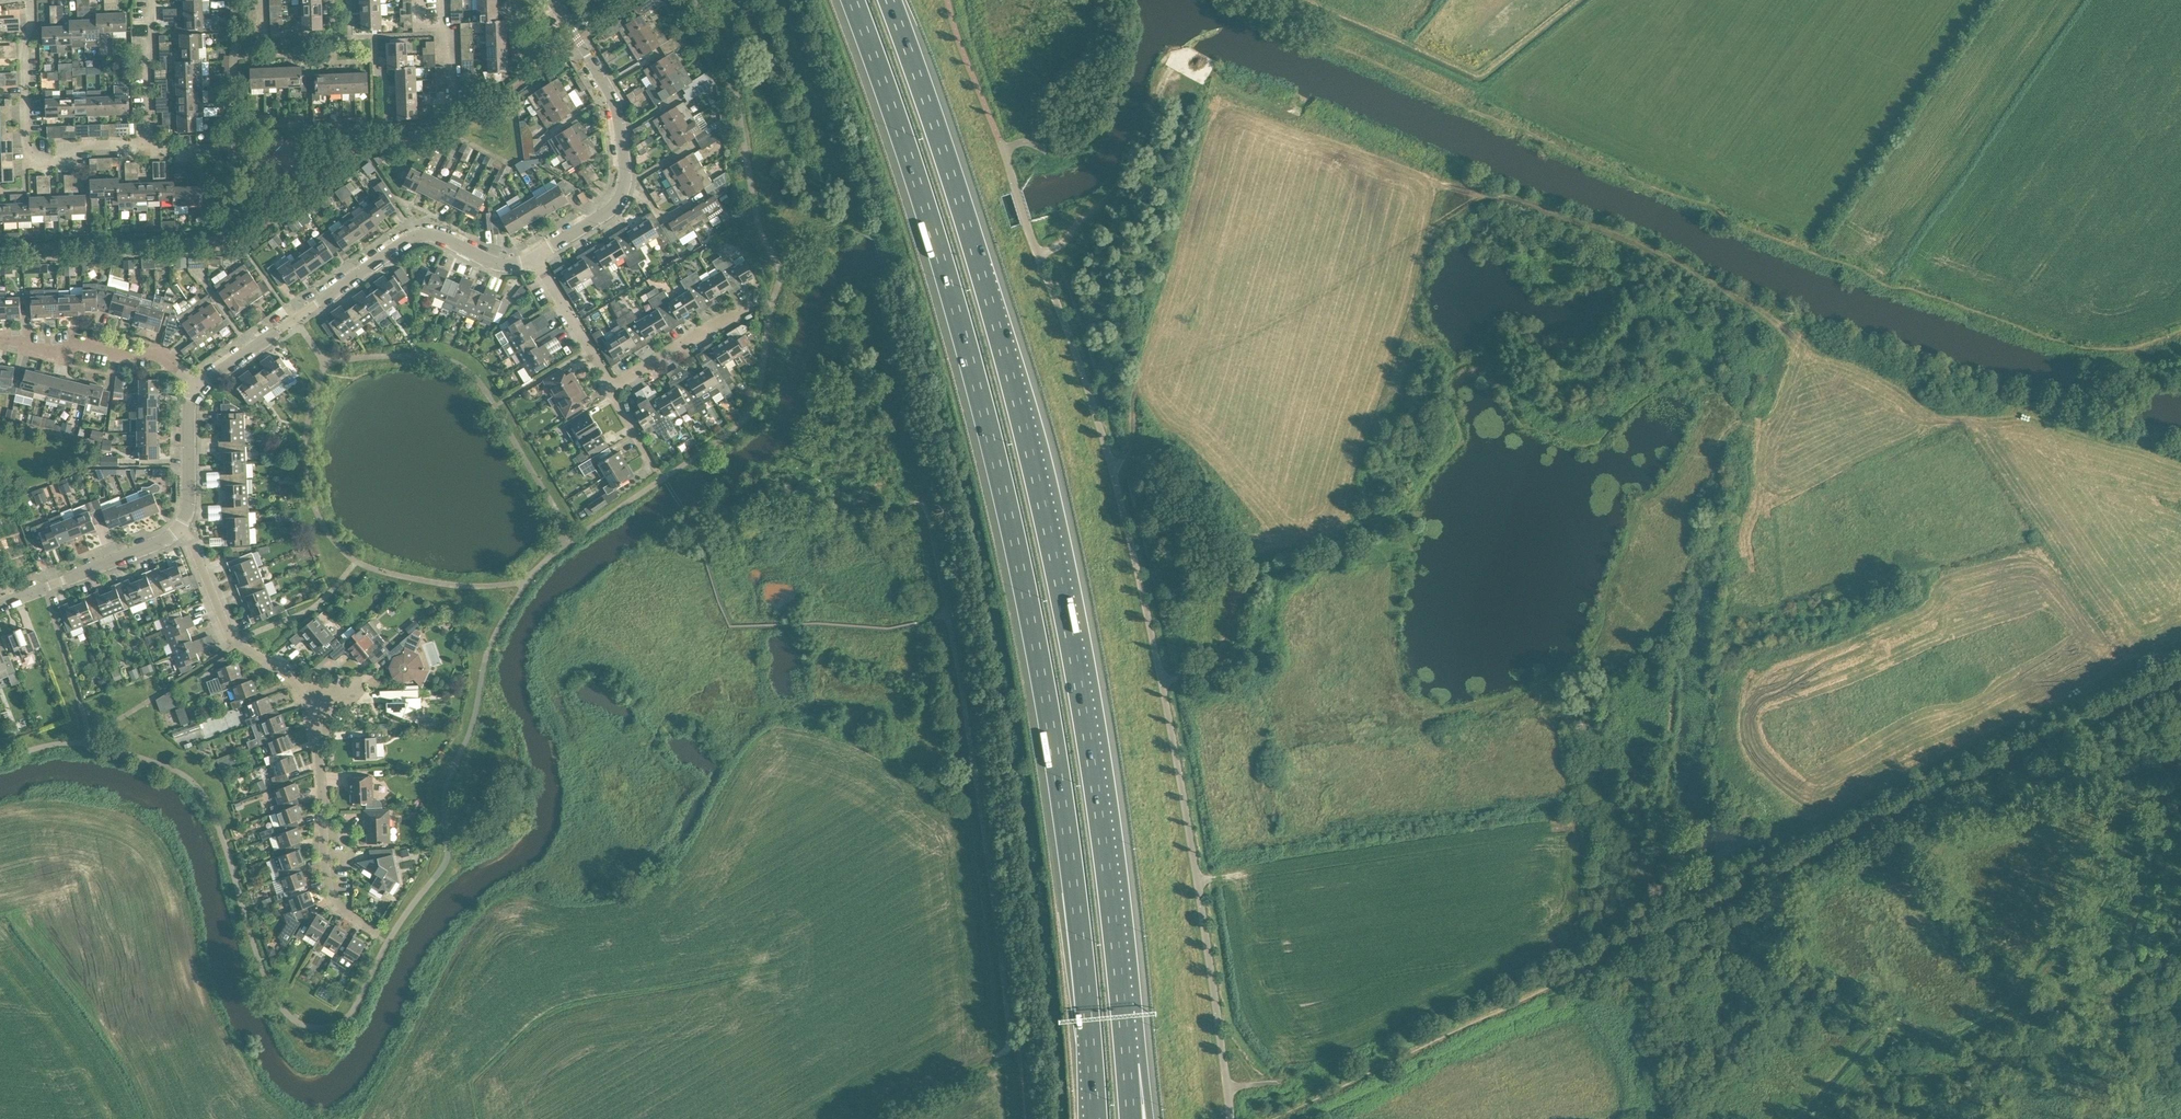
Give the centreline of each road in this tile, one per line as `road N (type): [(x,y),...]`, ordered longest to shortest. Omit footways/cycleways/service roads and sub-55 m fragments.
road 1 (motorway): [(852,0),(944,266),(1026,592),(1074,896),(1095,1118)]
road 2 (motorway): [(1127,1063),(1096,792),(1038,485),(958,190),(890,0)]
road 3 (unclassified): [(1230,1118),(1209,952),(1131,541),(1077,354),(1001,143)]
road 4 (residential): [(377,932),(341,908),(328,884),(309,703),(288,675),(230,637),(179,529)]
road 5 (track): [(1010,1044),(995,896),(948,616)]
road 6 (residential): [(198,386),(408,239),(436,235),(492,263),(535,258)]
road 7 (residential): [(535,258),(606,213),(625,187),(614,101),(554,0)]
road 8 (track): [(1162,681),(1207,671),(1251,580),(1267,566),(1410,540)]
road 9 (residential): [(150,145),(72,148),(72,161),(32,161),(23,44),(32,28),(30,0)]
road 10 (residential): [(198,386),(154,354),(85,342),(58,352),(0,339)]
road 11 (residential): [(0,605),(179,529)]
road 12 (residential): [(612,386),(759,302)]
road 13 (residential): [(612,386),(535,258)]
road 14 (residential): [(179,529),(190,502),(189,416),(198,386)]
road 15 (residential): [(150,145),(152,0)]
road 16 (track): [(892,1118),(1010,1044)]
road 17 (track): [(948,616),(932,514),(913,500)]

